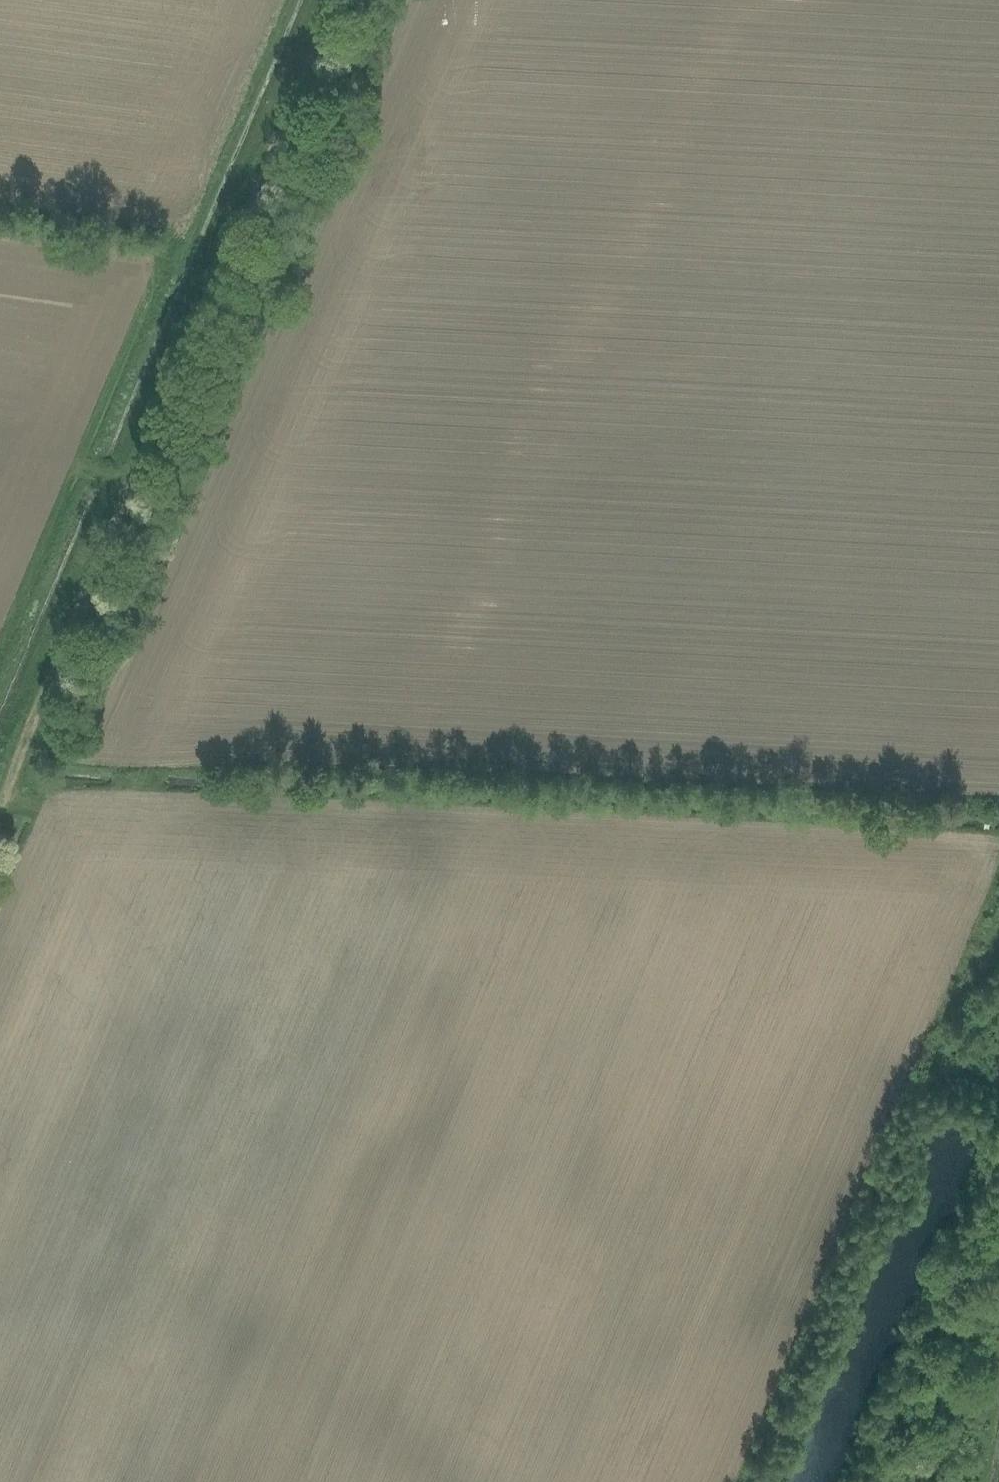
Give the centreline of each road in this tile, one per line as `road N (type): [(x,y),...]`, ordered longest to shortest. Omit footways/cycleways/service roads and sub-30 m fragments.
road 1 (track): [(345,0),(0,810)]

